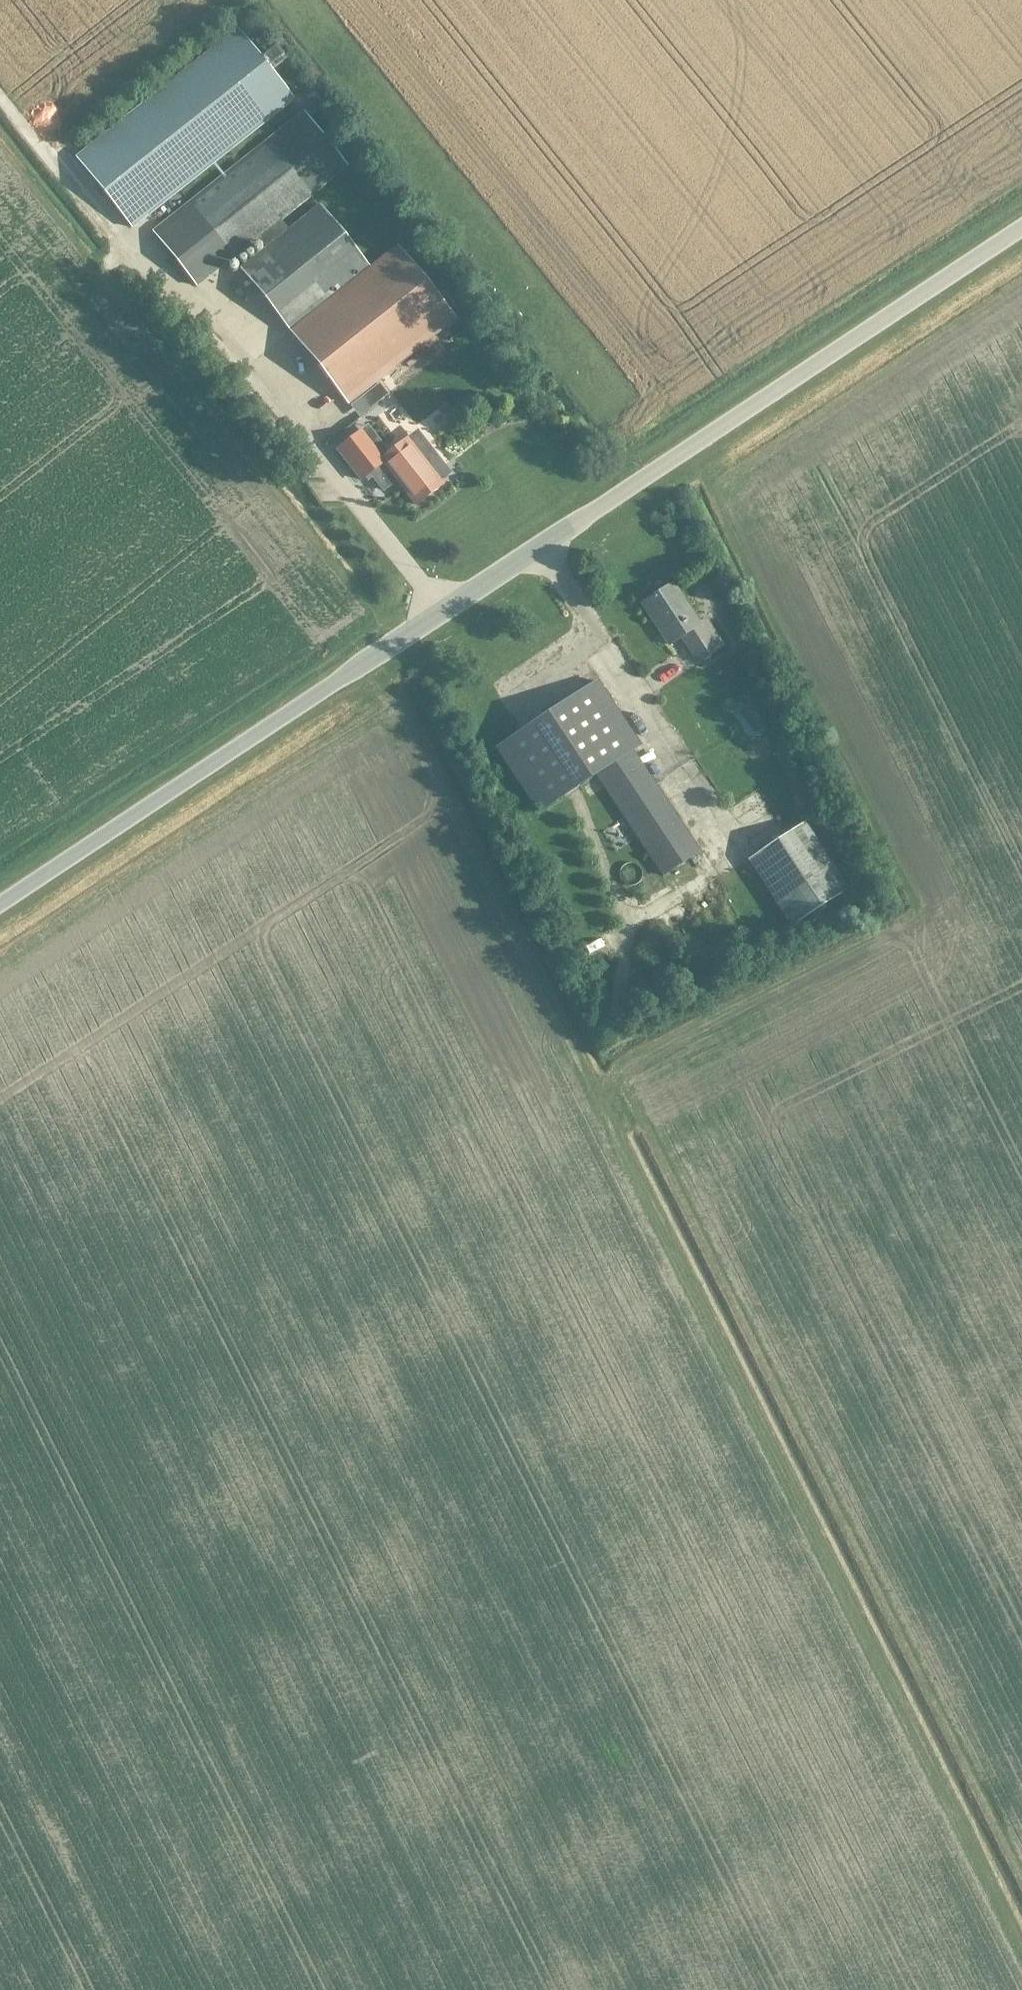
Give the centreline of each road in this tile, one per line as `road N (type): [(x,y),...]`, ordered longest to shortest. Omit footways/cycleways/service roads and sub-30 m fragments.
road 1 (unclassified): [(1021,227),(0,903)]

